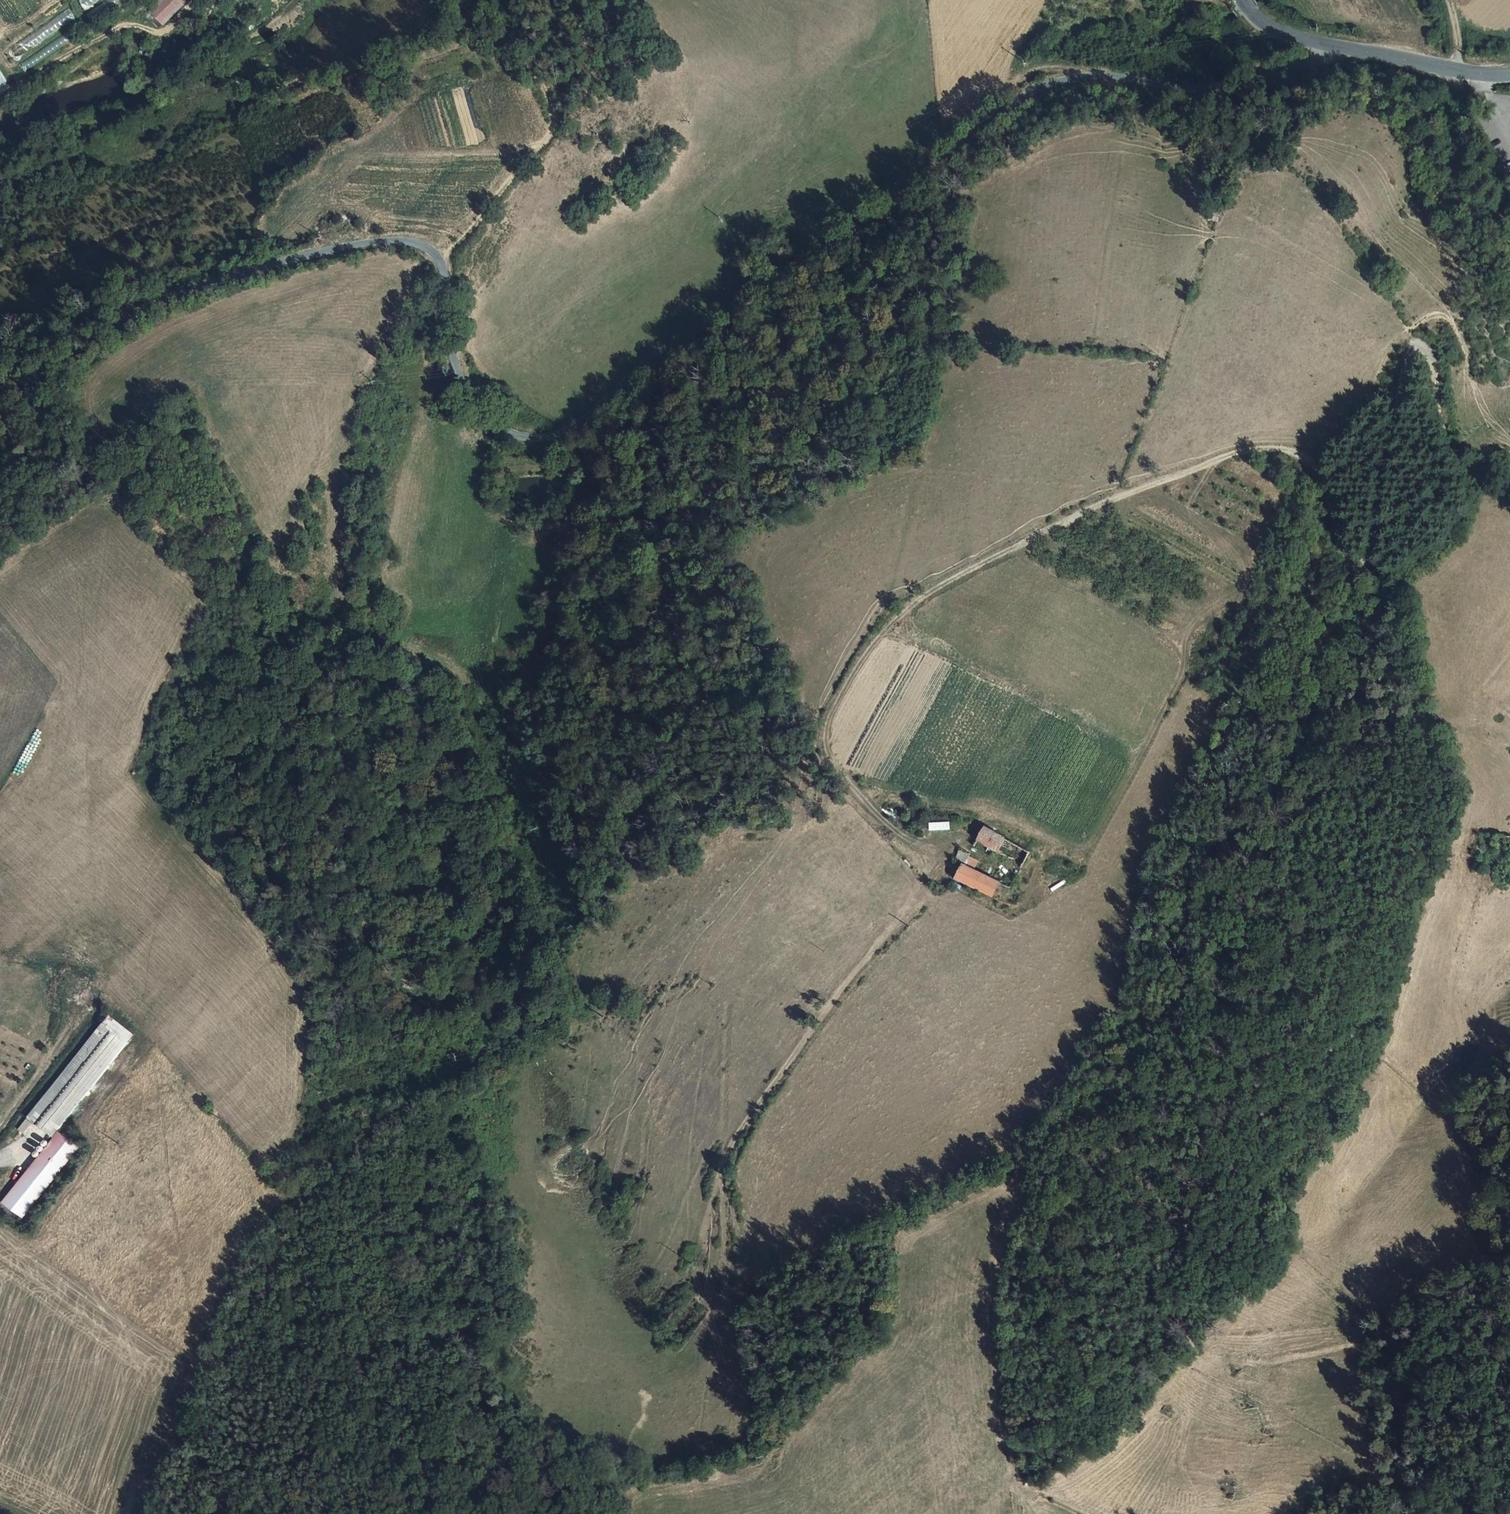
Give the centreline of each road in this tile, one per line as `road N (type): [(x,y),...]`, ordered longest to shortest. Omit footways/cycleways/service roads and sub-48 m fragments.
road 1 (unclassified): [(1326,46),(1298,77),(1253,95),(1096,77),(1028,95),(892,215),(637,373),(557,436),(511,436),(479,417),(445,334),(445,267),(422,243),(308,256),(164,302),(0,407)]
road 2 (tertiary): [(1326,46),(1509,74)]

